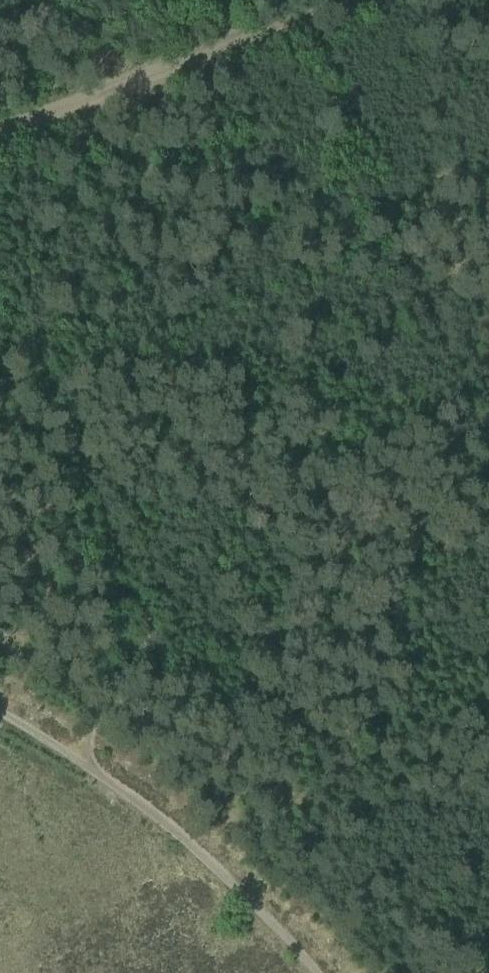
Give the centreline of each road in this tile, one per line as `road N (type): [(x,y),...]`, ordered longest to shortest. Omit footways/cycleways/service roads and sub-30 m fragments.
road 1 (track): [(0,296),(70,419),(160,667),(149,696),(89,730),(90,767)]
road 2 (track): [(317,972),(174,830),(90,767)]
road 3 (track): [(0,132),(248,44)]
road 4 (track): [(248,44),(364,0)]

